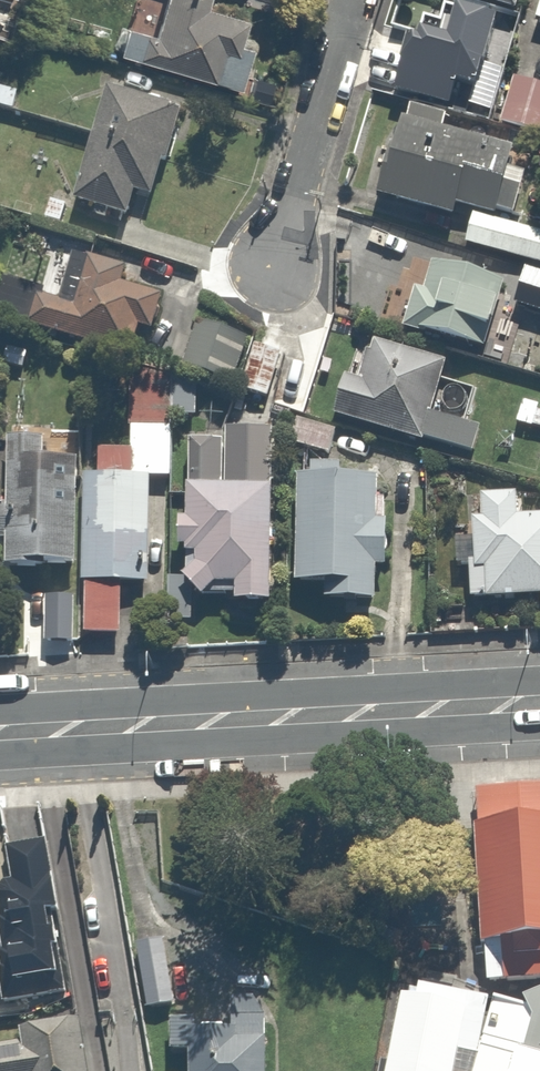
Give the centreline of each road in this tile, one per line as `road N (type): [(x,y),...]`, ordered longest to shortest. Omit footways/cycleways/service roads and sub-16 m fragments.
road 1 (secondary): [(0,733),(539,702)]
road 2 (residential): [(354,0),(276,274)]

